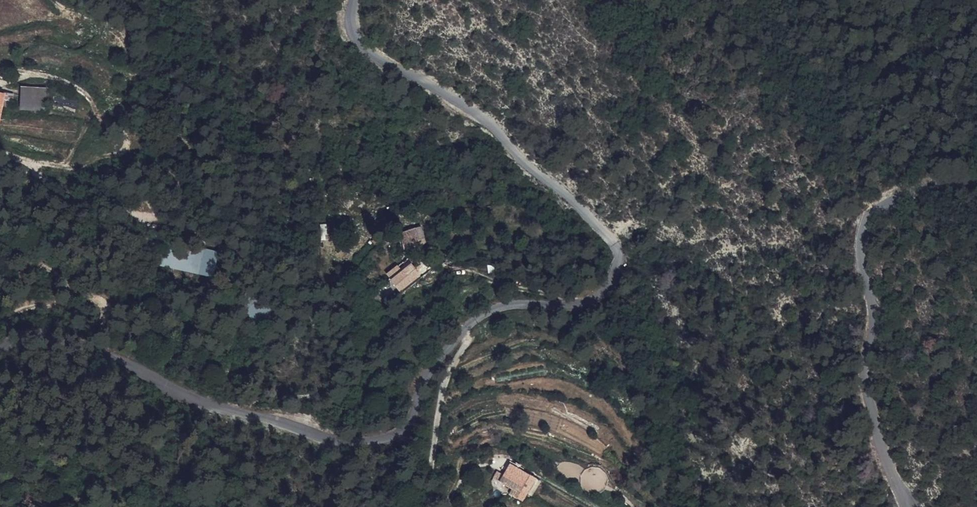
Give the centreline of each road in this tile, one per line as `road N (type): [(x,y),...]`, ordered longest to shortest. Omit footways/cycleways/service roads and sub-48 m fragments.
road 1 (unclassified): [(0,351),(61,337),(182,396),(326,438),(379,441),(400,437),(447,351),(476,321),(497,309),(587,305),(605,294),(618,272),(613,241),(483,117),(367,50),(355,28),(358,0)]
road 2 (unclassified): [(906,506),(874,414),(858,258),(864,227),(900,198),(976,188)]
road 3 (track): [(0,66),(74,87),(127,138),(118,154),(71,167),(0,152)]
road 4 (track): [(0,232),(104,303),(99,321),(42,308),(0,324)]

